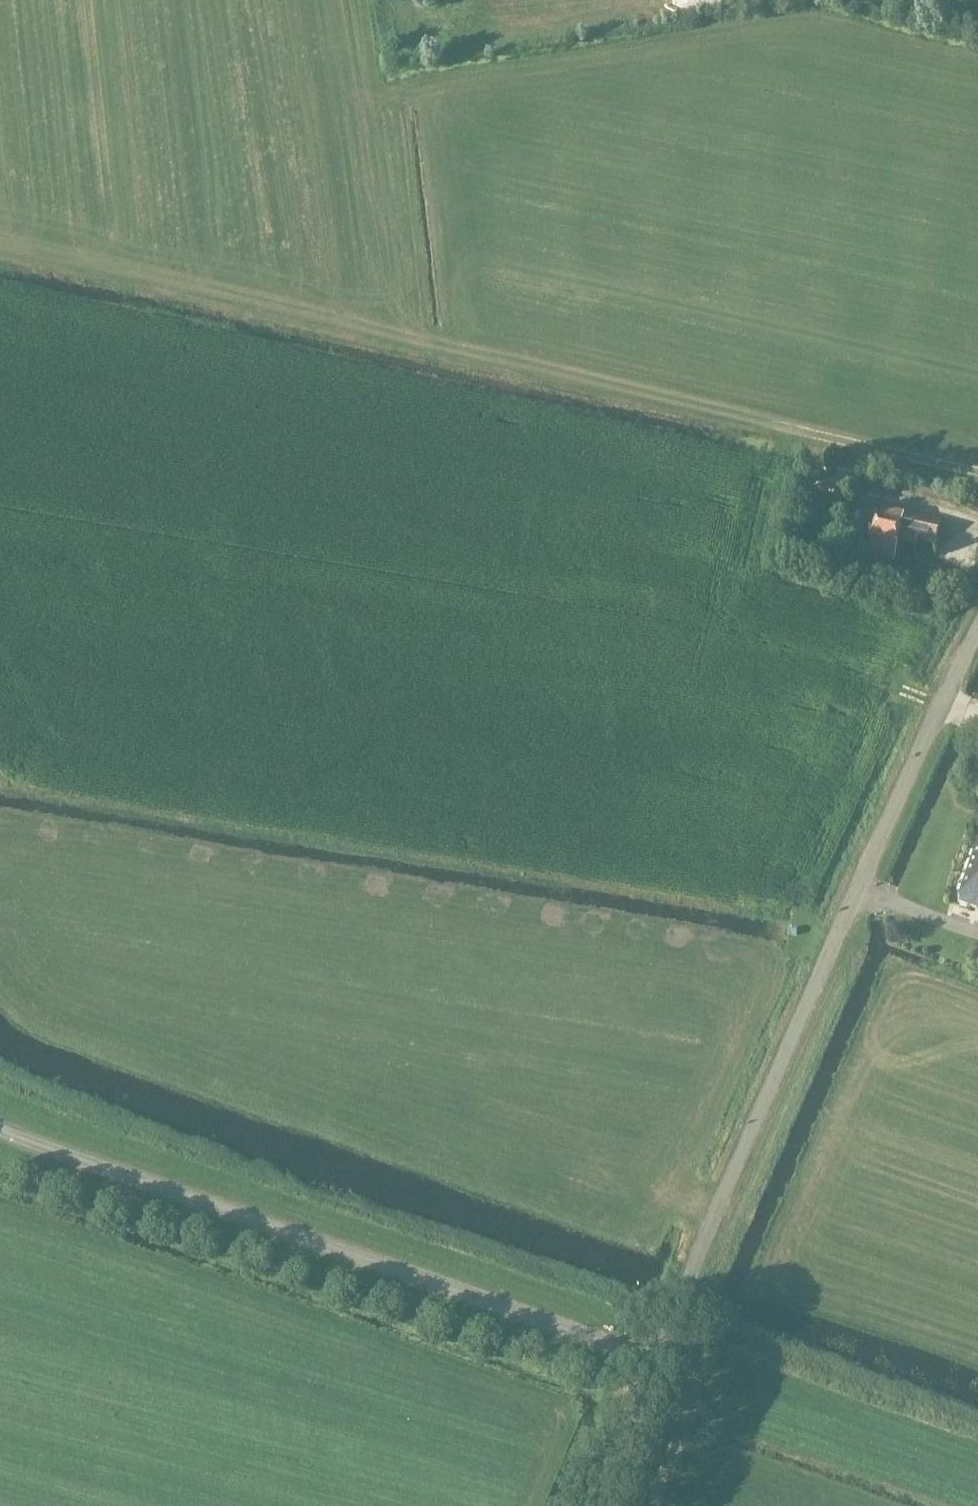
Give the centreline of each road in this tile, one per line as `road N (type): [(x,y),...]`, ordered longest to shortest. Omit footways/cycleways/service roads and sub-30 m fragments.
road 1 (unclassified): [(653,1366),(977,640)]
road 2 (unclassified): [(653,1366),(0,1127)]
road 3 (unclassified): [(595,1505),(653,1366)]

